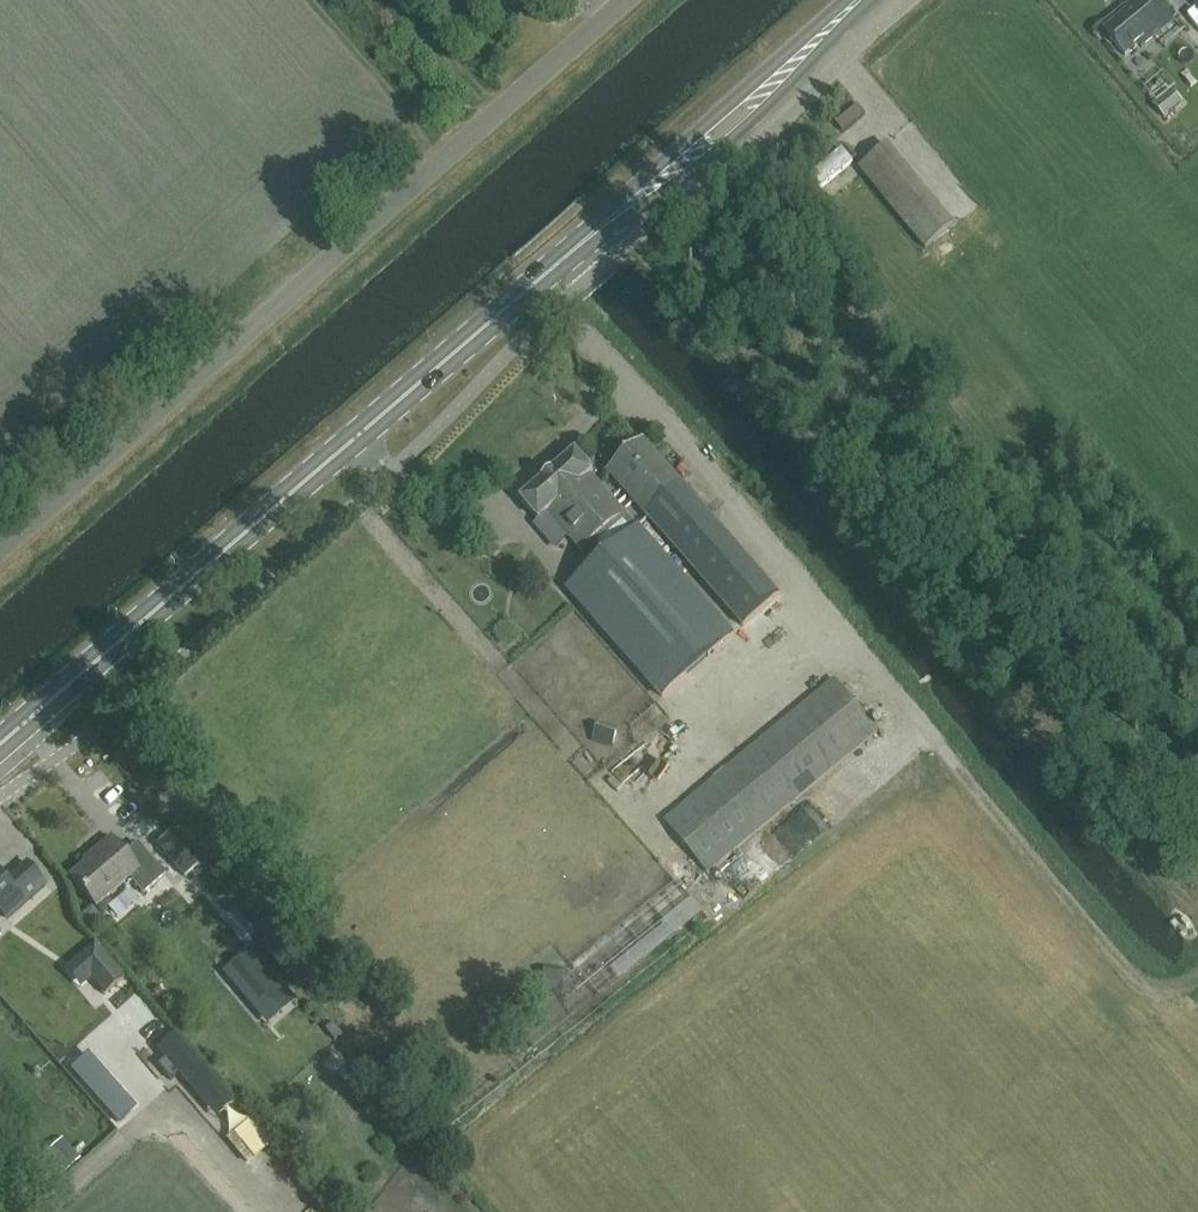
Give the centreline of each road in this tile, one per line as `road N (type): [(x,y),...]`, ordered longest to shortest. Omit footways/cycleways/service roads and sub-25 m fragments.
road 1 (primary): [(0,744),(861,0)]
road 2 (unclassified): [(0,548),(629,0)]

